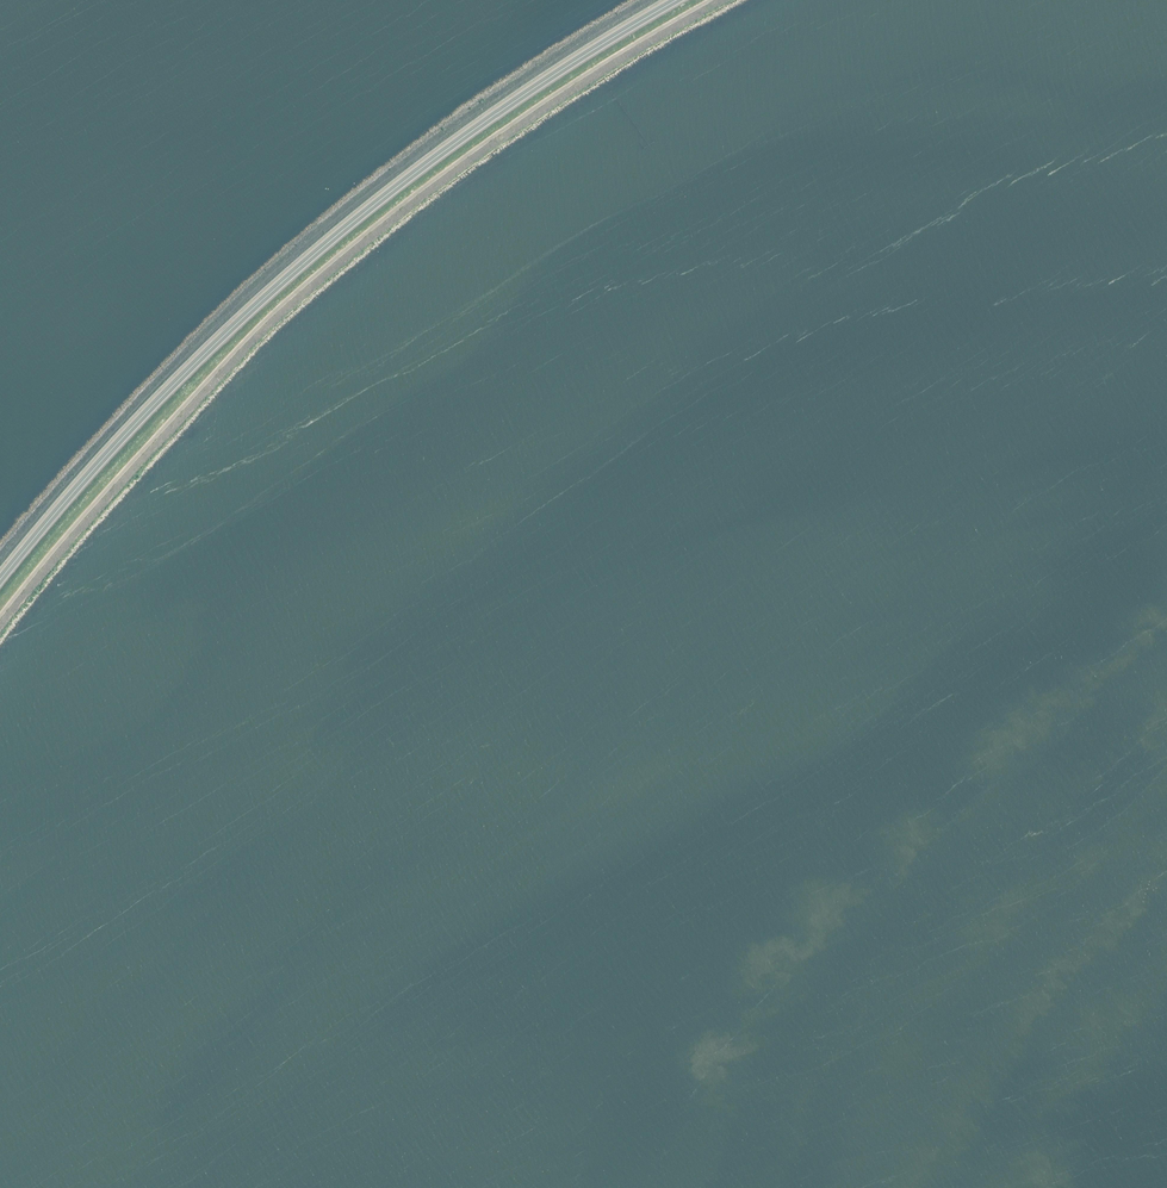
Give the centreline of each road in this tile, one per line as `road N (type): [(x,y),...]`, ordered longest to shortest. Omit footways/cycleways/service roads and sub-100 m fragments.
road 1 (trunk): [(0,587),(164,400),(337,240),(531,95),(685,0)]

